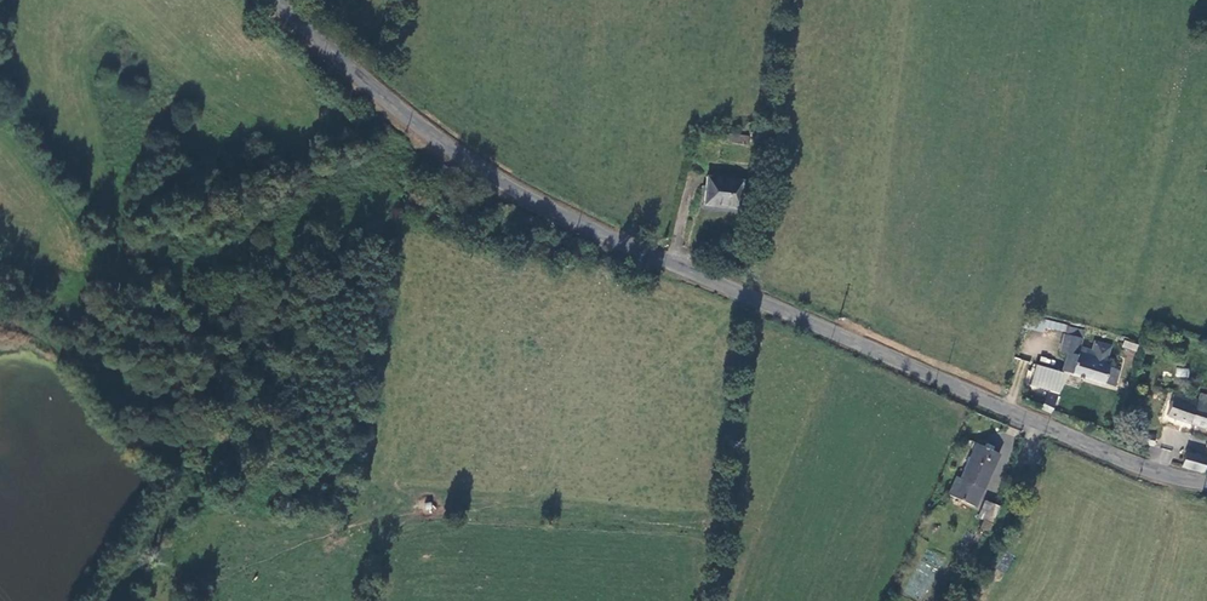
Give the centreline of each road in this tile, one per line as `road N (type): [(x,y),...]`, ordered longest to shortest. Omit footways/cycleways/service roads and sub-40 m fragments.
road 1 (tertiary): [(1206,479),(1132,462),(516,190),(433,137),(274,0)]
road 2 (track): [(0,315),(78,365),(116,425),(174,473),(172,494),(96,600)]

